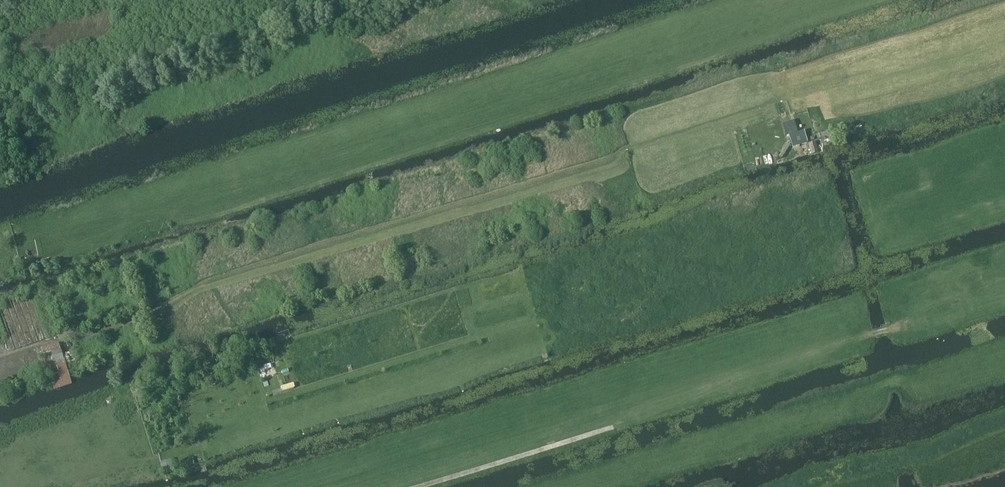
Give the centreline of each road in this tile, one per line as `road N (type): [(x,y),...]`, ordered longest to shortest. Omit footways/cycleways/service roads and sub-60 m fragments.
road 1 (track): [(415,486),(613,428),(898,326)]

